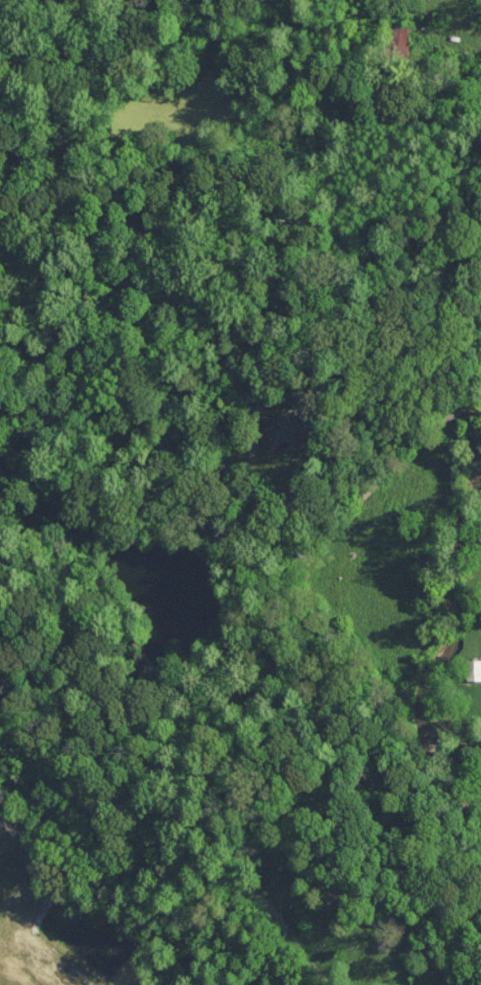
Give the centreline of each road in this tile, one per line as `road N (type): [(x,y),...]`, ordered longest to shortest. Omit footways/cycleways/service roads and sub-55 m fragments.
road 1 (residential): [(248,455),(269,524),(293,549),(314,551),(426,430),(454,410),(480,405)]

